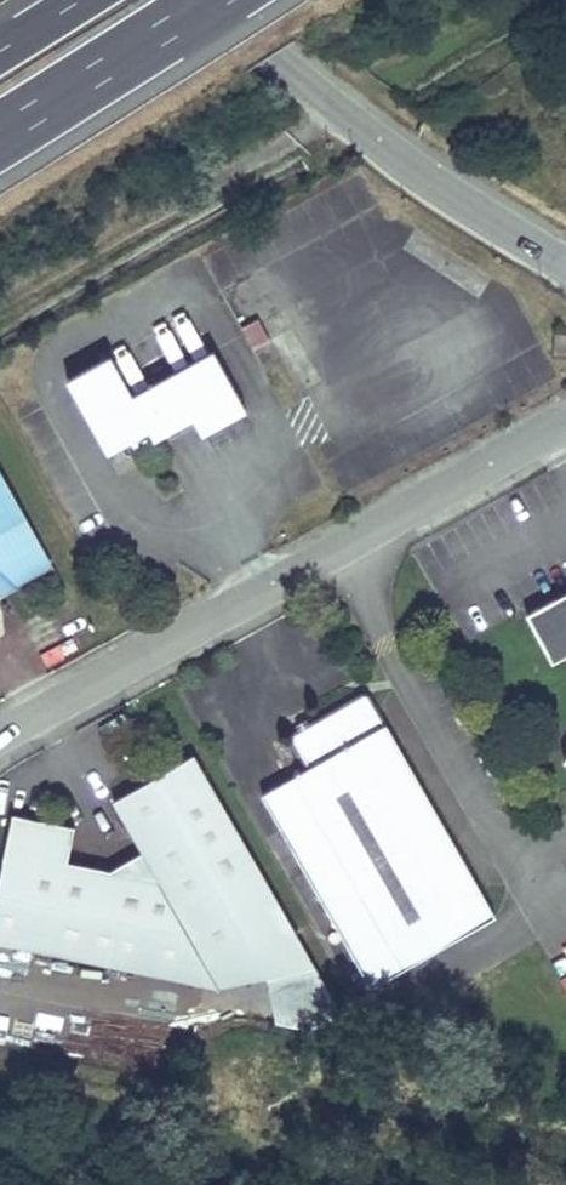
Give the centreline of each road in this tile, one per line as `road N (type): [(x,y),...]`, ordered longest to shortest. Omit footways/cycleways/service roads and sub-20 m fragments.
road 1 (residential): [(0,724),(565,422)]
road 2 (unclassified): [(565,263),(218,0)]
road 3 (motorway): [(0,128),(205,0)]

